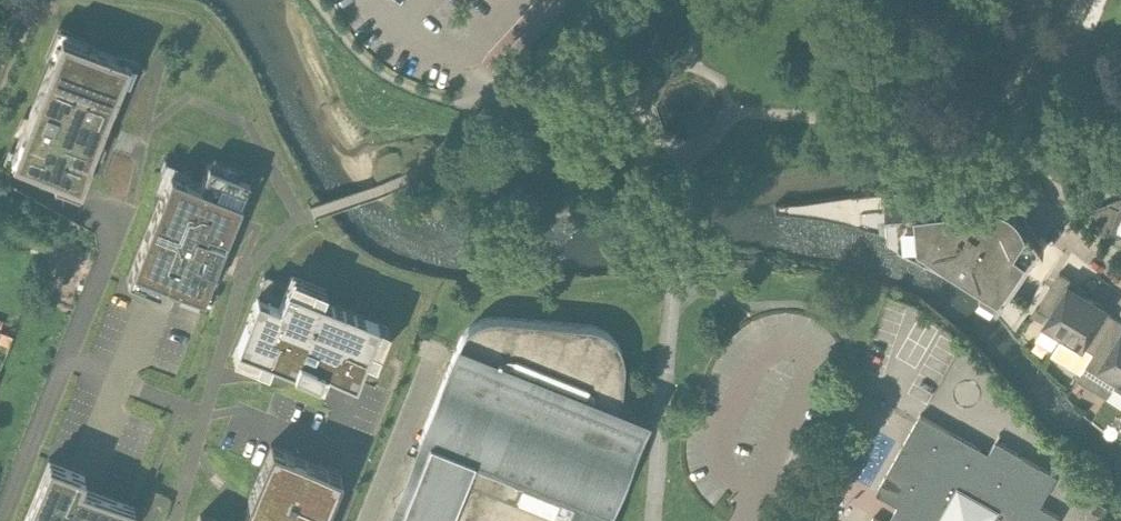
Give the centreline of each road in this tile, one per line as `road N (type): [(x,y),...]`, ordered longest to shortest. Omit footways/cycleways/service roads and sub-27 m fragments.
road 1 (tertiary): [(1120,78),(951,0)]
road 2 (unclassified): [(1120,274),(1067,231),(1035,145)]

